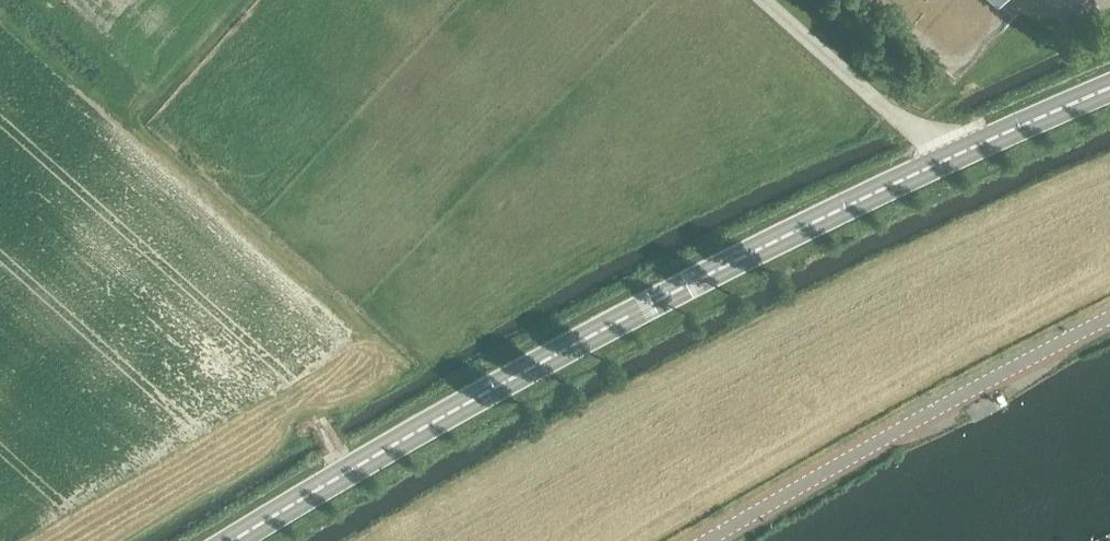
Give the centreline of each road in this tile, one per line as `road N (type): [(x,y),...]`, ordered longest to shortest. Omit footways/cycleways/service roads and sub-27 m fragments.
road 1 (secondary): [(233,540),(670,294),(1109,88)]
road 2 (tertiary): [(707,540),(1109,317)]

